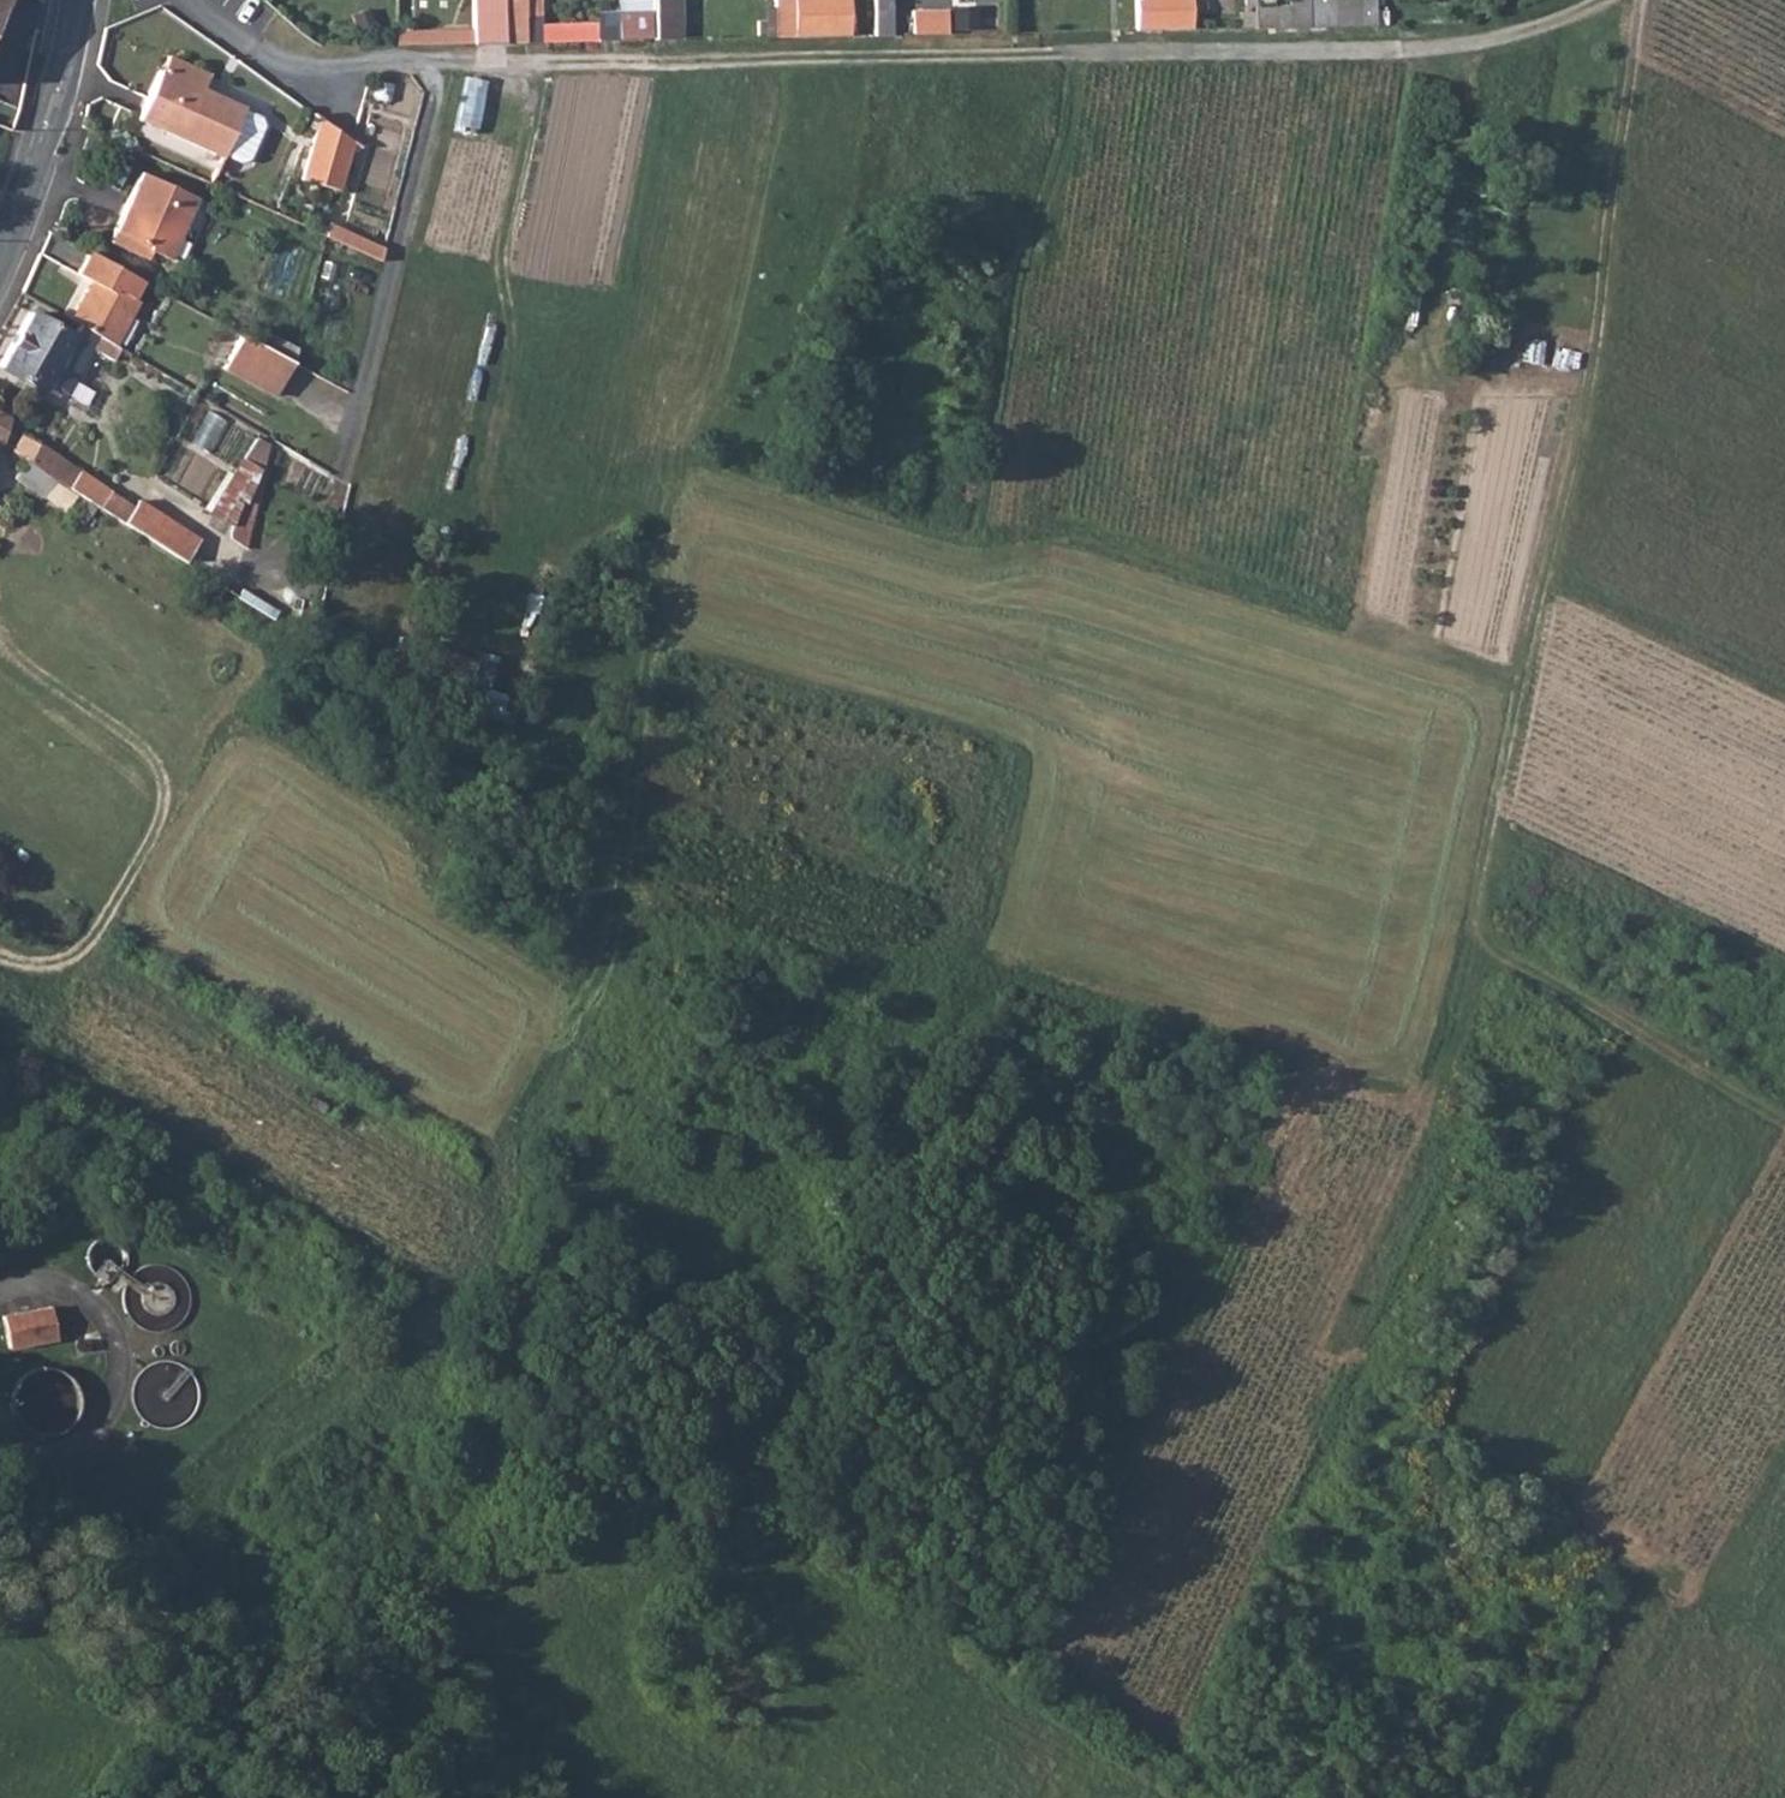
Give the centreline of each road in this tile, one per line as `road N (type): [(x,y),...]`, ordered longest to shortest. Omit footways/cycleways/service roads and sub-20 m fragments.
road 1 (track): [(1599,0),(1536,25),(1414,46),(429,59),(350,68),(283,62),(255,50)]
road 2 (track): [(1635,0),(1584,385),(1472,887),(1482,938),(1512,961),(1784,1121)]
road 3 (track): [(441,59),(329,500),(308,544),(276,568),(252,572),(220,555)]
road 4 (secondary): [(73,0),(42,131),(0,248)]

